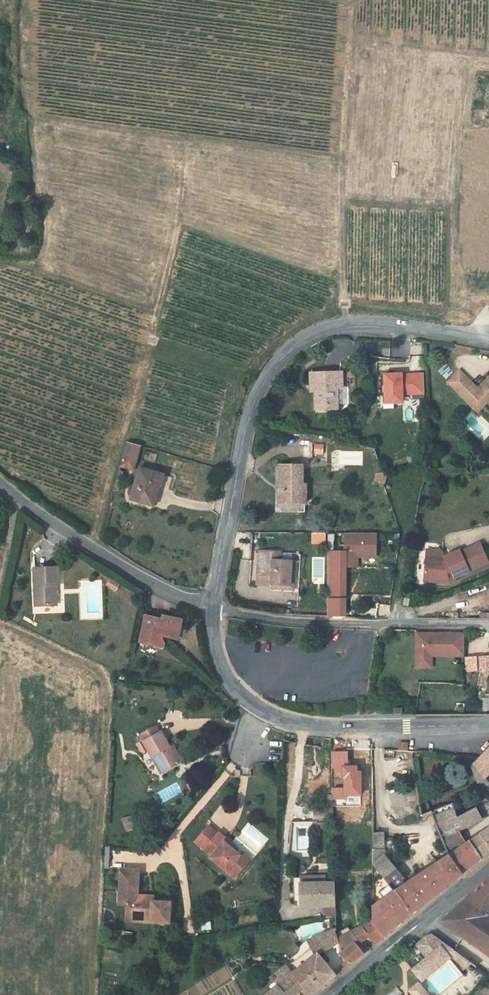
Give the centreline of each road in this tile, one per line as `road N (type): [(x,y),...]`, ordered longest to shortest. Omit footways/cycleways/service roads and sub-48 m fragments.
road 1 (secondary): [(226,618),(278,387),(323,347),(374,330),(463,336)]
road 2 (secondary): [(488,725),(310,724),(252,700),(221,646),(226,618)]
road 3 (residential): [(488,630),(226,618)]
road 4 (residential): [(226,618),(170,599),(0,488)]
road 5 (secondary): [(329,994),(488,861)]

